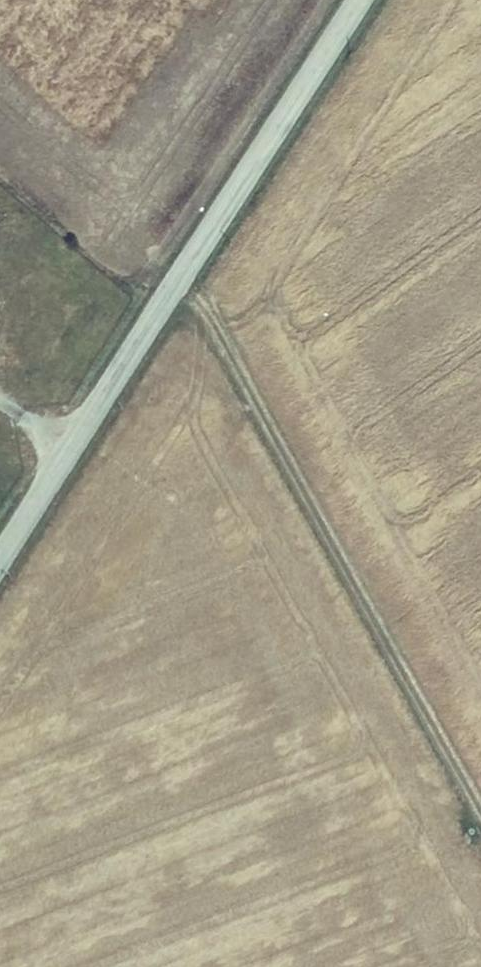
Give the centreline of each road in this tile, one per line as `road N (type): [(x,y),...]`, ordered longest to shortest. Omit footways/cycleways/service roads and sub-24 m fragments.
road 1 (tertiary): [(0,559),(357,0)]
road 2 (track): [(480,816),(203,313),(174,288)]

